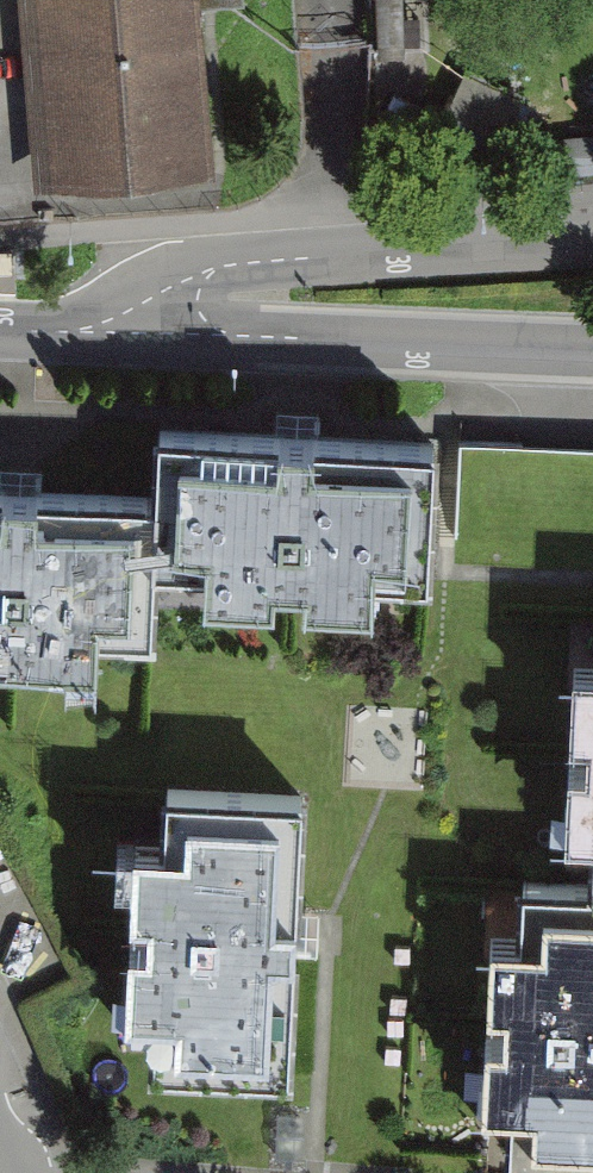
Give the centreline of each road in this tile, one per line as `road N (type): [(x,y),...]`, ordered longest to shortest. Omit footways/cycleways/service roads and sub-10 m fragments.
road 1 (residential): [(96,332),(203,277),(316,258),(592,235)]
road 2 (residential): [(96,332),(592,354)]

